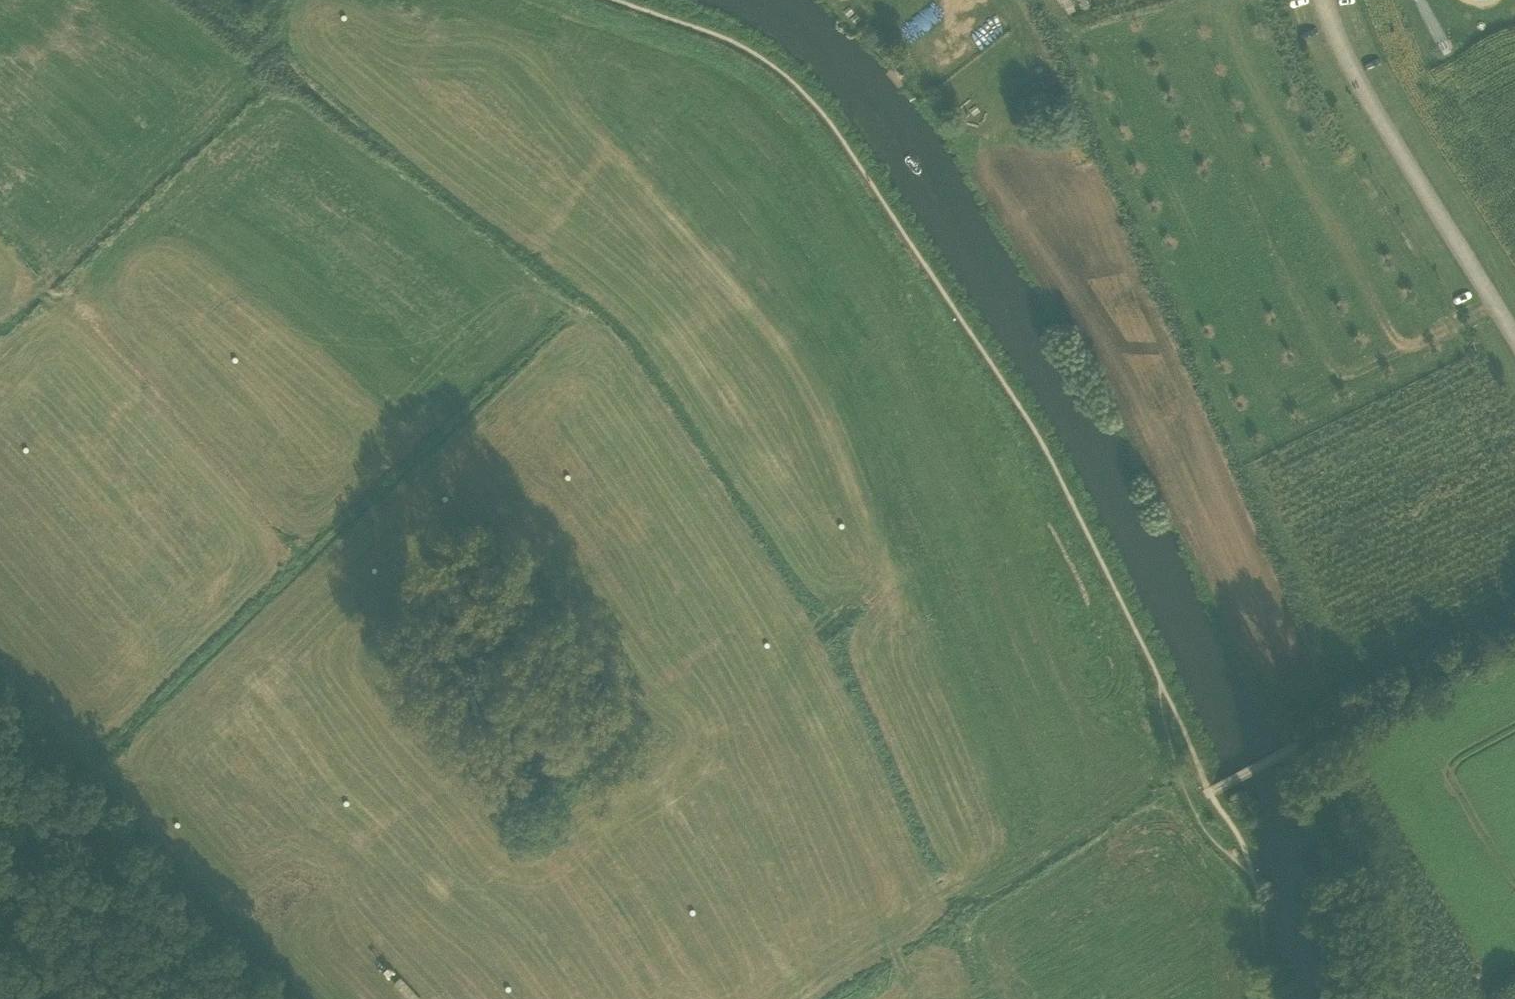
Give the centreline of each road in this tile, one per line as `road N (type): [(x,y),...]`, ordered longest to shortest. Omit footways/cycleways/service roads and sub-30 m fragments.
road 1 (unclassified): [(1322,0),(1366,91),(1514,336)]

